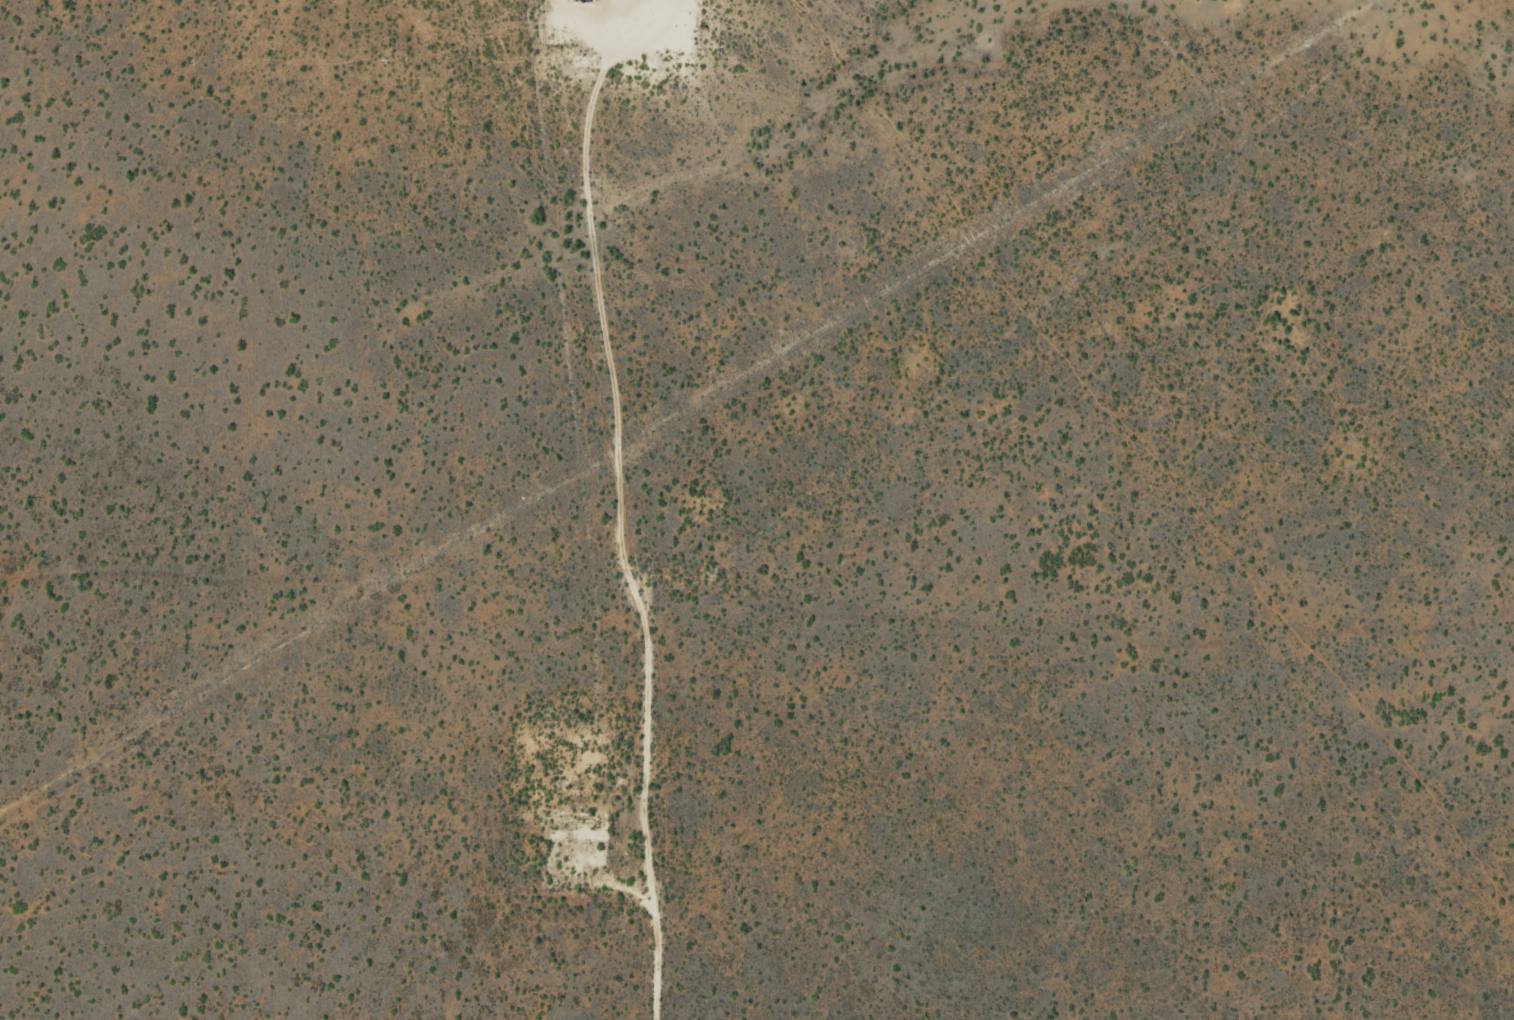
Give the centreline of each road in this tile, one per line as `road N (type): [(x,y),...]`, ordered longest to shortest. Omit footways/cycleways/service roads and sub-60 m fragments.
road 1 (track): [(705,0),(705,34),(619,110),(650,1019)]

